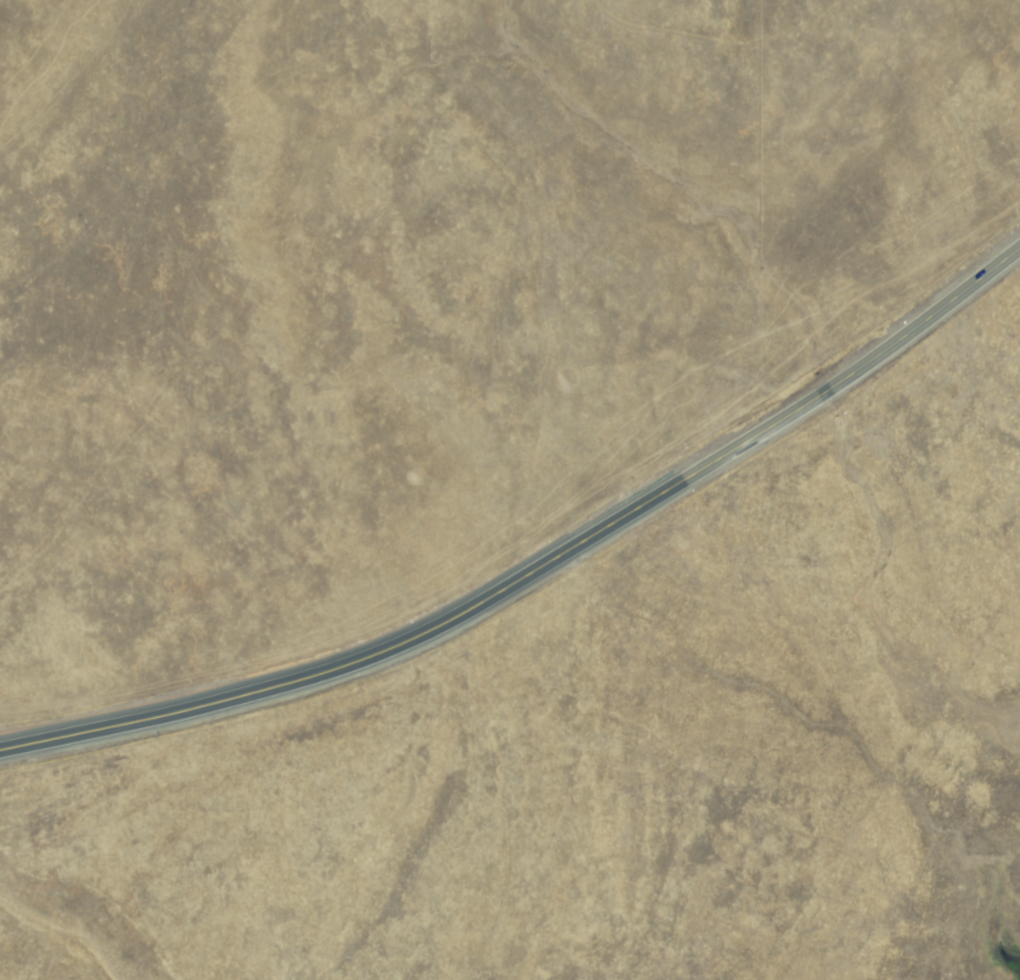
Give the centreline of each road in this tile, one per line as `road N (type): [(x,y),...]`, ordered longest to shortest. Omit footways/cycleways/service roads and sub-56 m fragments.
road 1 (tertiary): [(0,751),(259,692),(372,655),(463,612),(788,416),(1019,248)]

